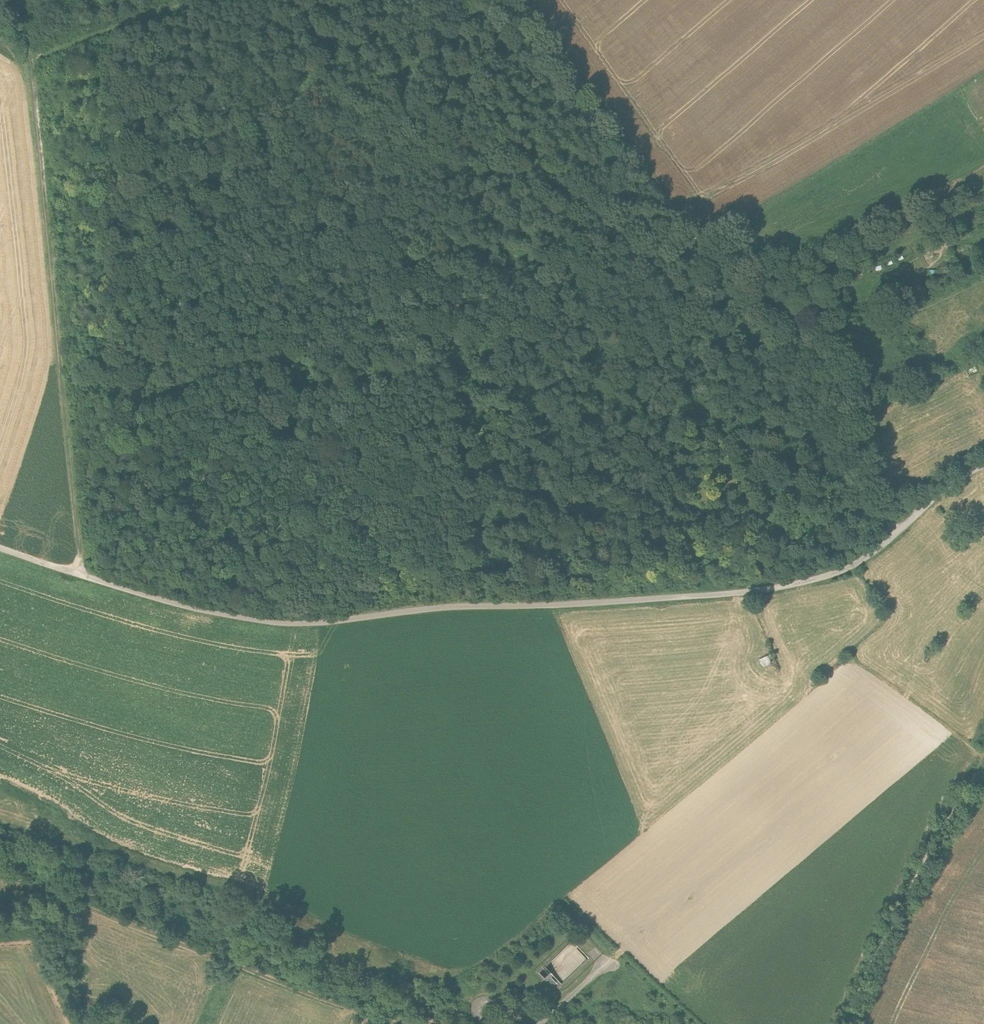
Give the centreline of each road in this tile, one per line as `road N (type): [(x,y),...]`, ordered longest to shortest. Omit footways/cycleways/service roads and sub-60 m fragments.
road 1 (unclassified): [(0,545),(196,608),(292,623),(629,600),(782,584),(845,564),(969,471)]
road 2 (track): [(524,0),(894,526)]
road 3 (track): [(23,0),(79,572)]

